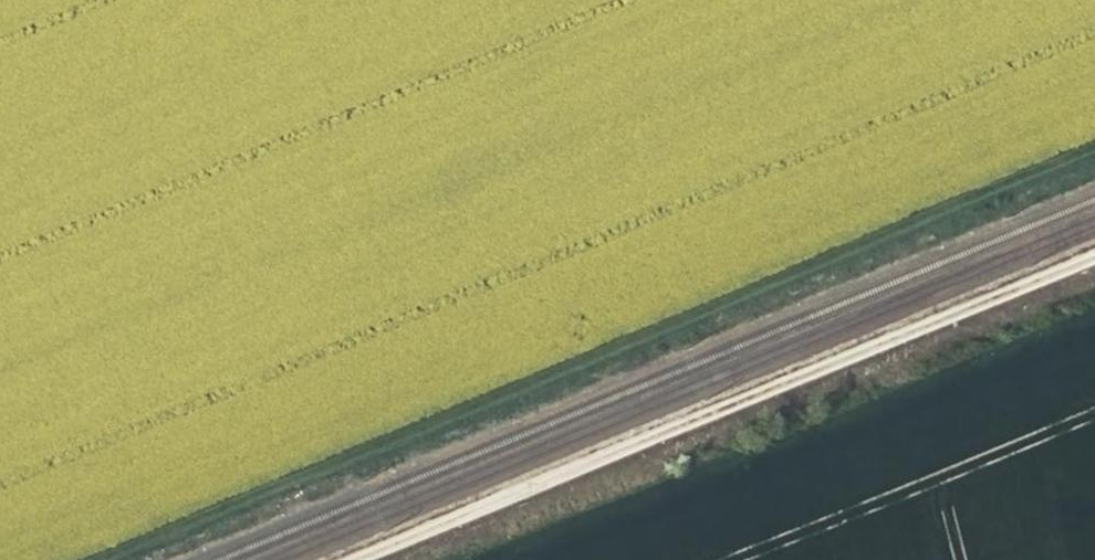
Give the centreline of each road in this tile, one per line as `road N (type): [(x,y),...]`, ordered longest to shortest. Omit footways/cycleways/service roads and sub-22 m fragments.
road 1 (track): [(89,559),(1094,145)]
road 2 (track): [(1094,253),(351,559)]

